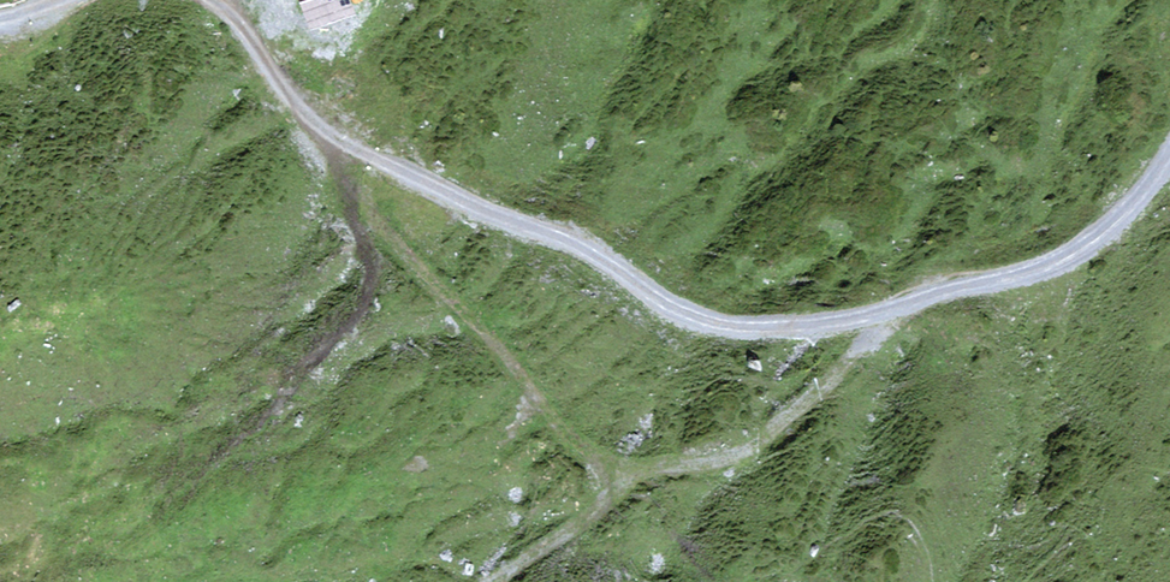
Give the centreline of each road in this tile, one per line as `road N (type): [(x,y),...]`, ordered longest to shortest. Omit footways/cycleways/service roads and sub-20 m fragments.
road 1 (track): [(1169,154),(1126,213),(1087,245),(1031,272),(840,321),(707,321),(652,294),(608,259),(463,200),(315,122),(213,0)]
road 2 (track): [(910,305),(740,457),(617,480),(565,434),(508,357),(393,244),(348,187),(315,122)]
road 3 (track): [(493,581),(603,506),(617,480)]

